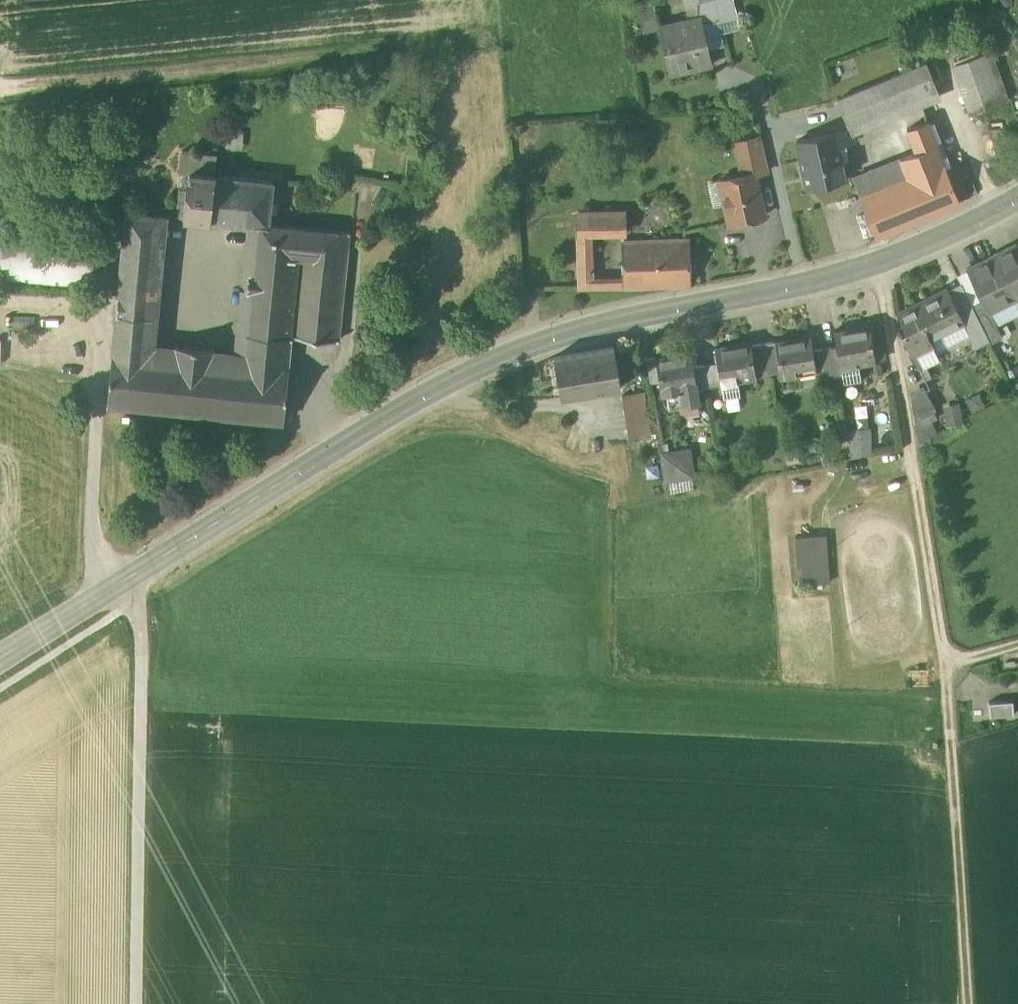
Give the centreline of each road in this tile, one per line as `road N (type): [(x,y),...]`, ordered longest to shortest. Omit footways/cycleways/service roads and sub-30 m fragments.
road 1 (secondary): [(111,589),(340,447),(503,359),(619,323),(882,265)]
road 2 (unclassified): [(111,589),(128,602),(143,637),(138,1003)]
road 3 (track): [(1017,645),(946,666),(968,1003)]
road 4 (unclassified): [(882,265),(946,666)]
road 5 (track): [(111,589),(91,564),(104,322),(0,303)]
road 6 (secondary): [(882,265),(1017,200)]
road 7 (secondary): [(0,658),(111,589)]

